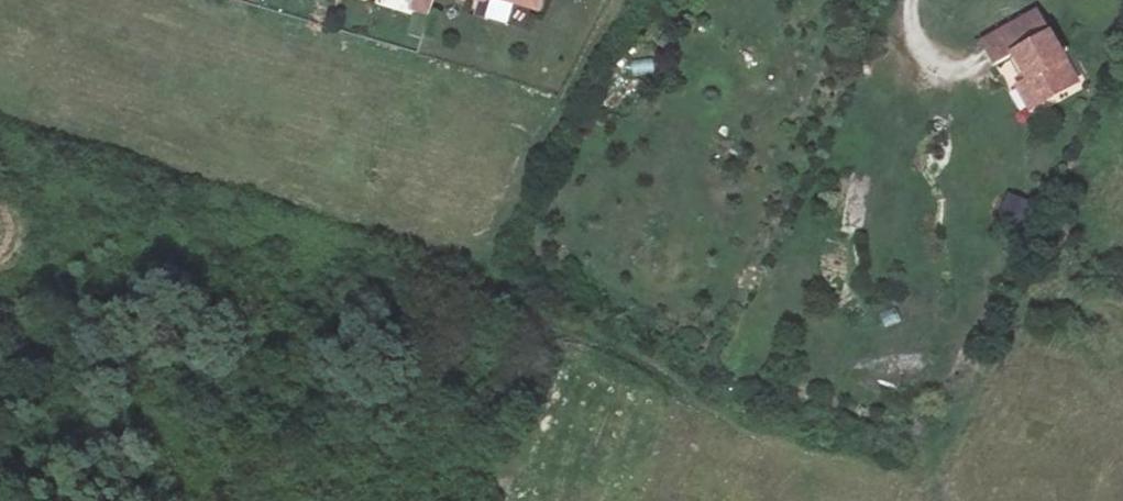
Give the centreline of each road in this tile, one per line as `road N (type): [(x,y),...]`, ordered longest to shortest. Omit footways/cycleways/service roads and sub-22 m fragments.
road 1 (residential): [(663,117),(681,32),(670,0)]

